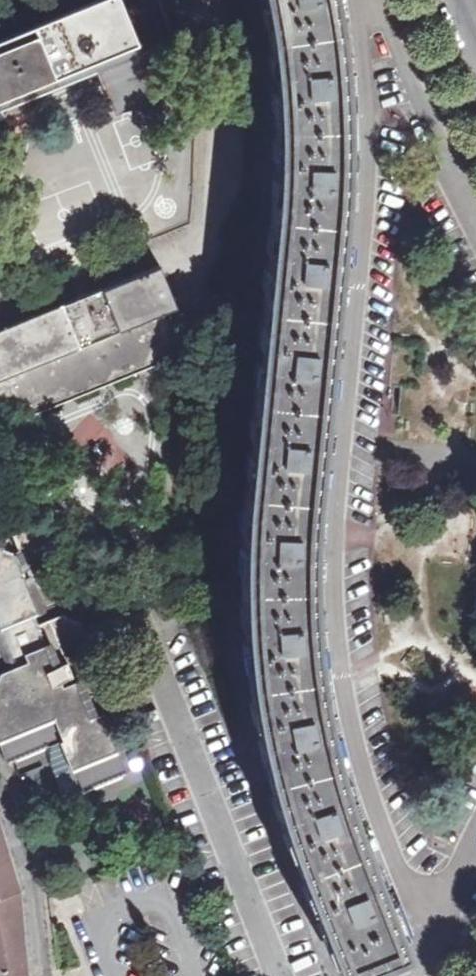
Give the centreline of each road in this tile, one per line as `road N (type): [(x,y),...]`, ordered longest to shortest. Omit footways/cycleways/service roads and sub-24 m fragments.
road 1 (residential): [(45,975),(29,877),(0,787)]

